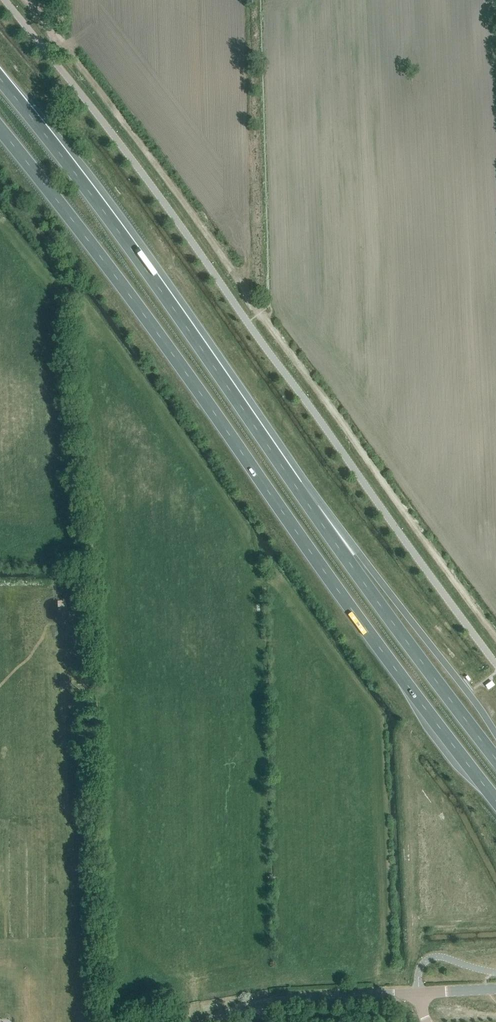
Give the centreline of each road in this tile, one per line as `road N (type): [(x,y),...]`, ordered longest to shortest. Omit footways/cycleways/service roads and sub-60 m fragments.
road 1 (trunk): [(495,760),(0,79)]
road 2 (trunk): [(0,129),(495,802)]
road 3 (track): [(495,636),(259,310)]
road 4 (track): [(259,310),(27,0)]
road 5 (tertiary): [(419,993),(277,1002),(215,1021)]

